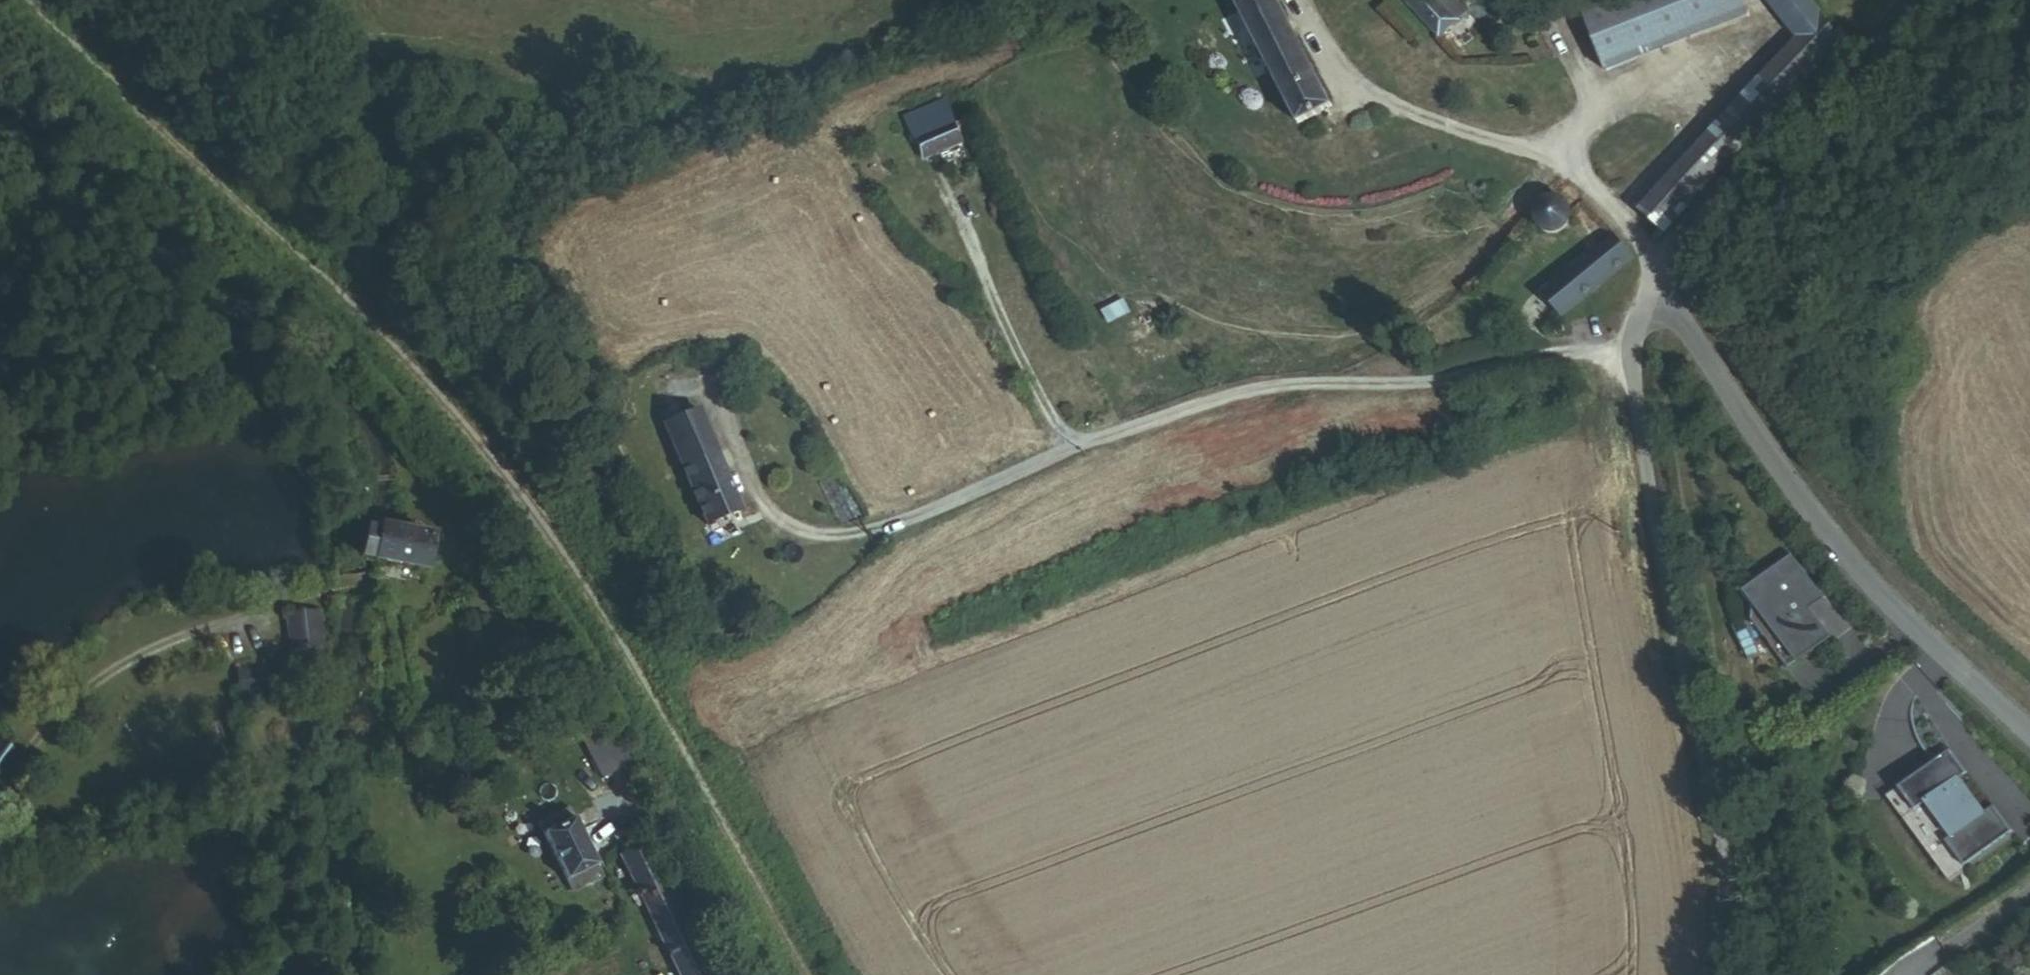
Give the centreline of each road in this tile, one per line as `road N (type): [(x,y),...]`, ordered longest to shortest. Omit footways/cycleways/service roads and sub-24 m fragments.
road 1 (unclassified): [(2029,738),(1891,606),(1794,490),(1655,285),(1631,339),(1632,354),(1698,752),(1712,974)]

